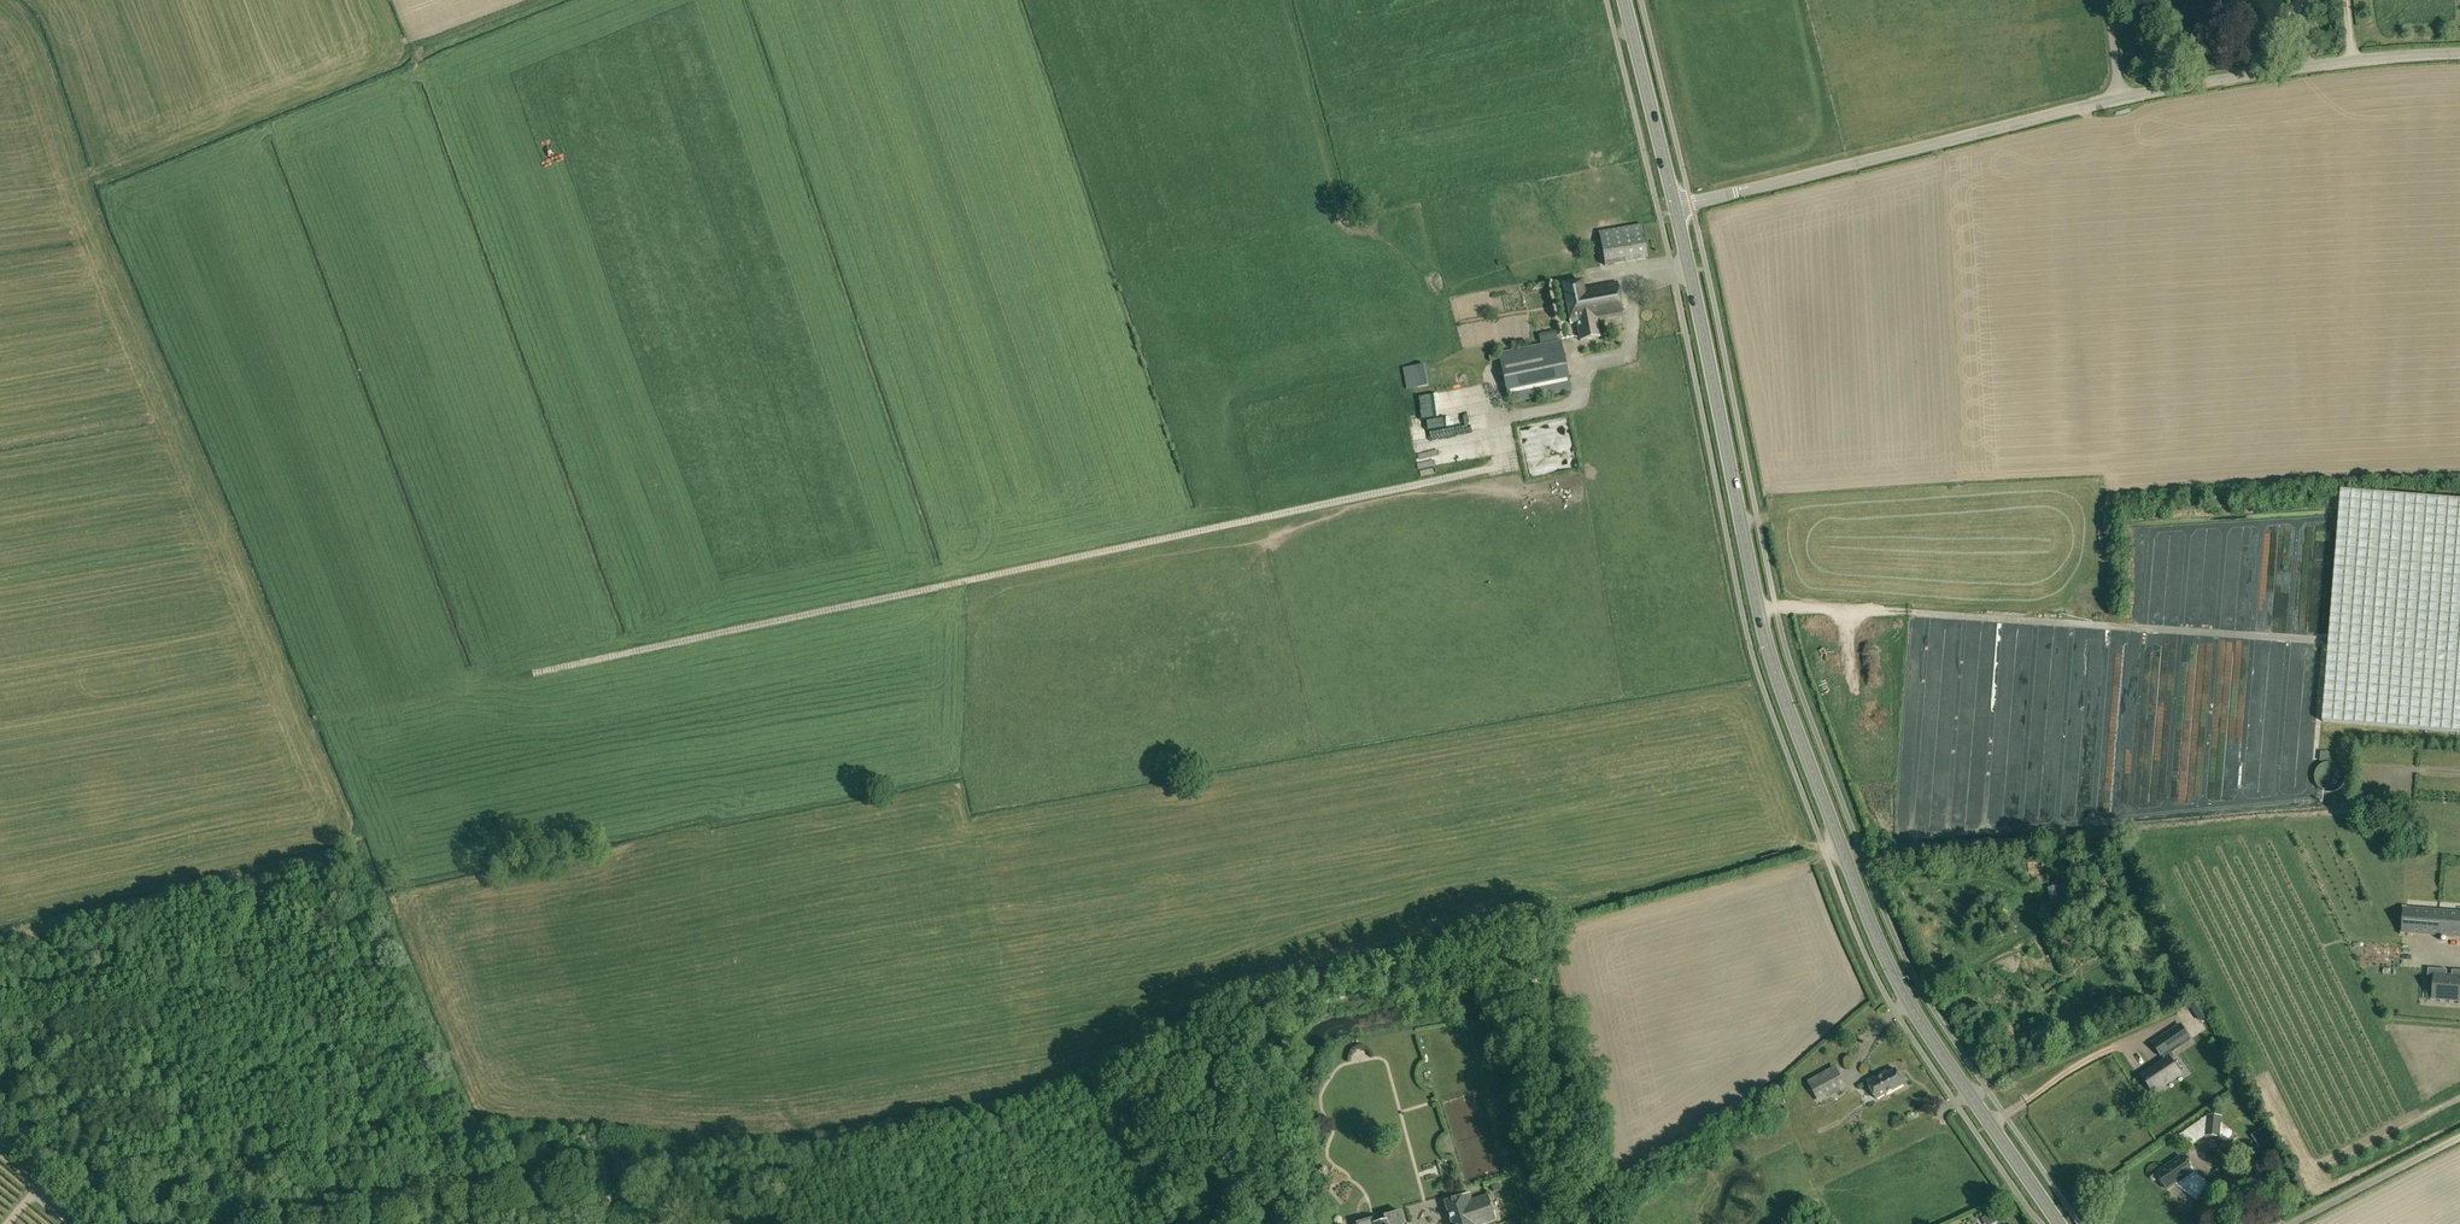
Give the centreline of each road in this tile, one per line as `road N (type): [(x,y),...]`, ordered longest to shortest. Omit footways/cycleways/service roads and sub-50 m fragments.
road 1 (secondary): [(2058,1223),(1922,1024),(1825,812),(1765,642),(1677,210)]
road 2 (unclassified): [(1677,210),(2117,98),(2459,50)]
road 3 (secondary): [(1677,210),(1625,0)]
road 4 (unclassified): [(2288,1223),(2459,1136)]
road 5 (track): [(411,74),(418,43),(531,0)]

